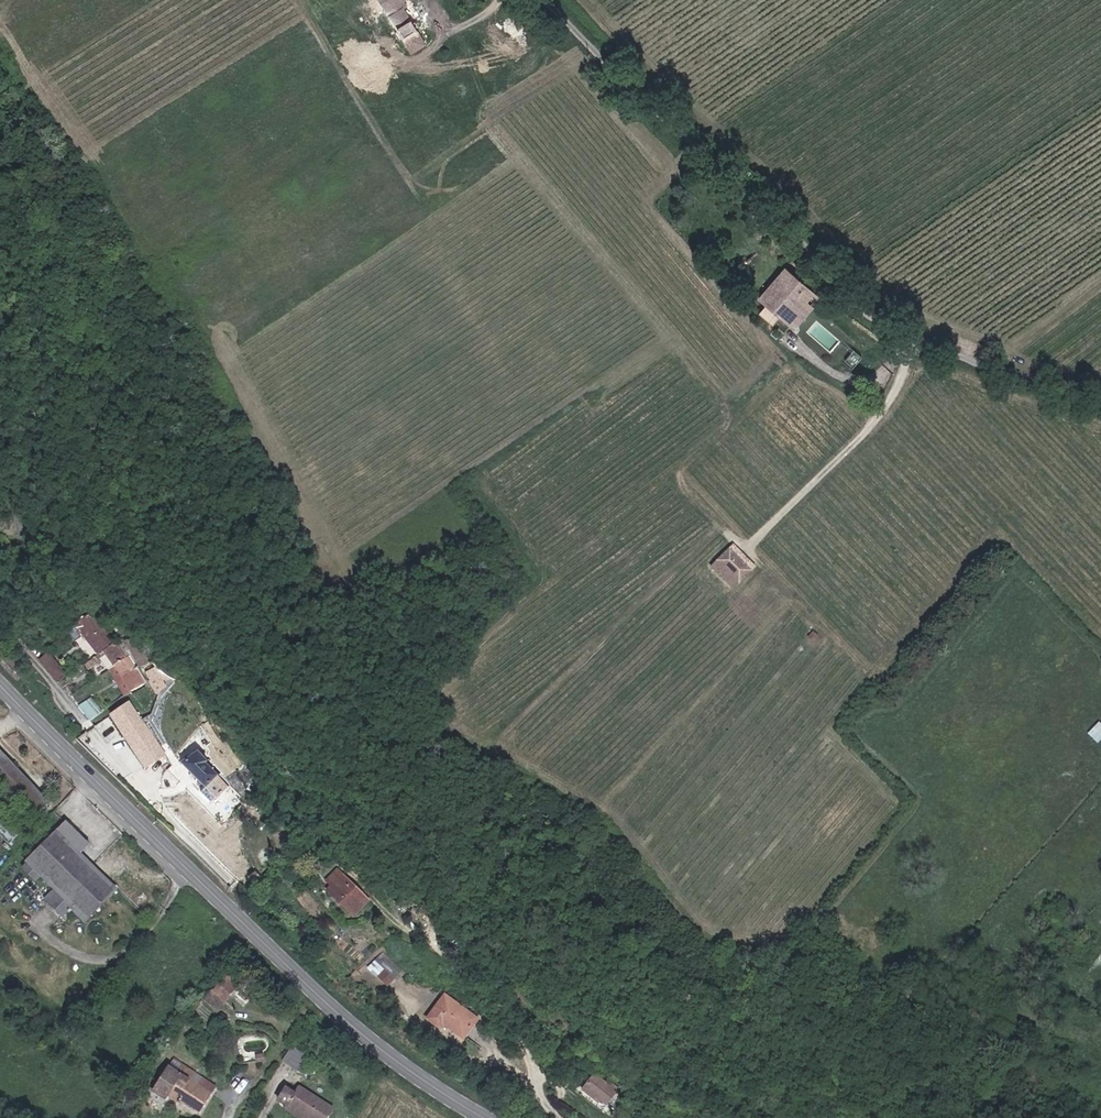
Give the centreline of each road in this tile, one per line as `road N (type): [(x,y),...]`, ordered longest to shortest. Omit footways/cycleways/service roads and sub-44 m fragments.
road 1 (unclassified): [(1100,393),(962,359),(875,316),(548,0)]
road 2 (primary): [(0,683),(340,1012),(490,1117)]
road 3 (track): [(917,339),(901,392),(744,547)]
road 4 (unclassified): [(0,457),(22,546),(0,595)]

